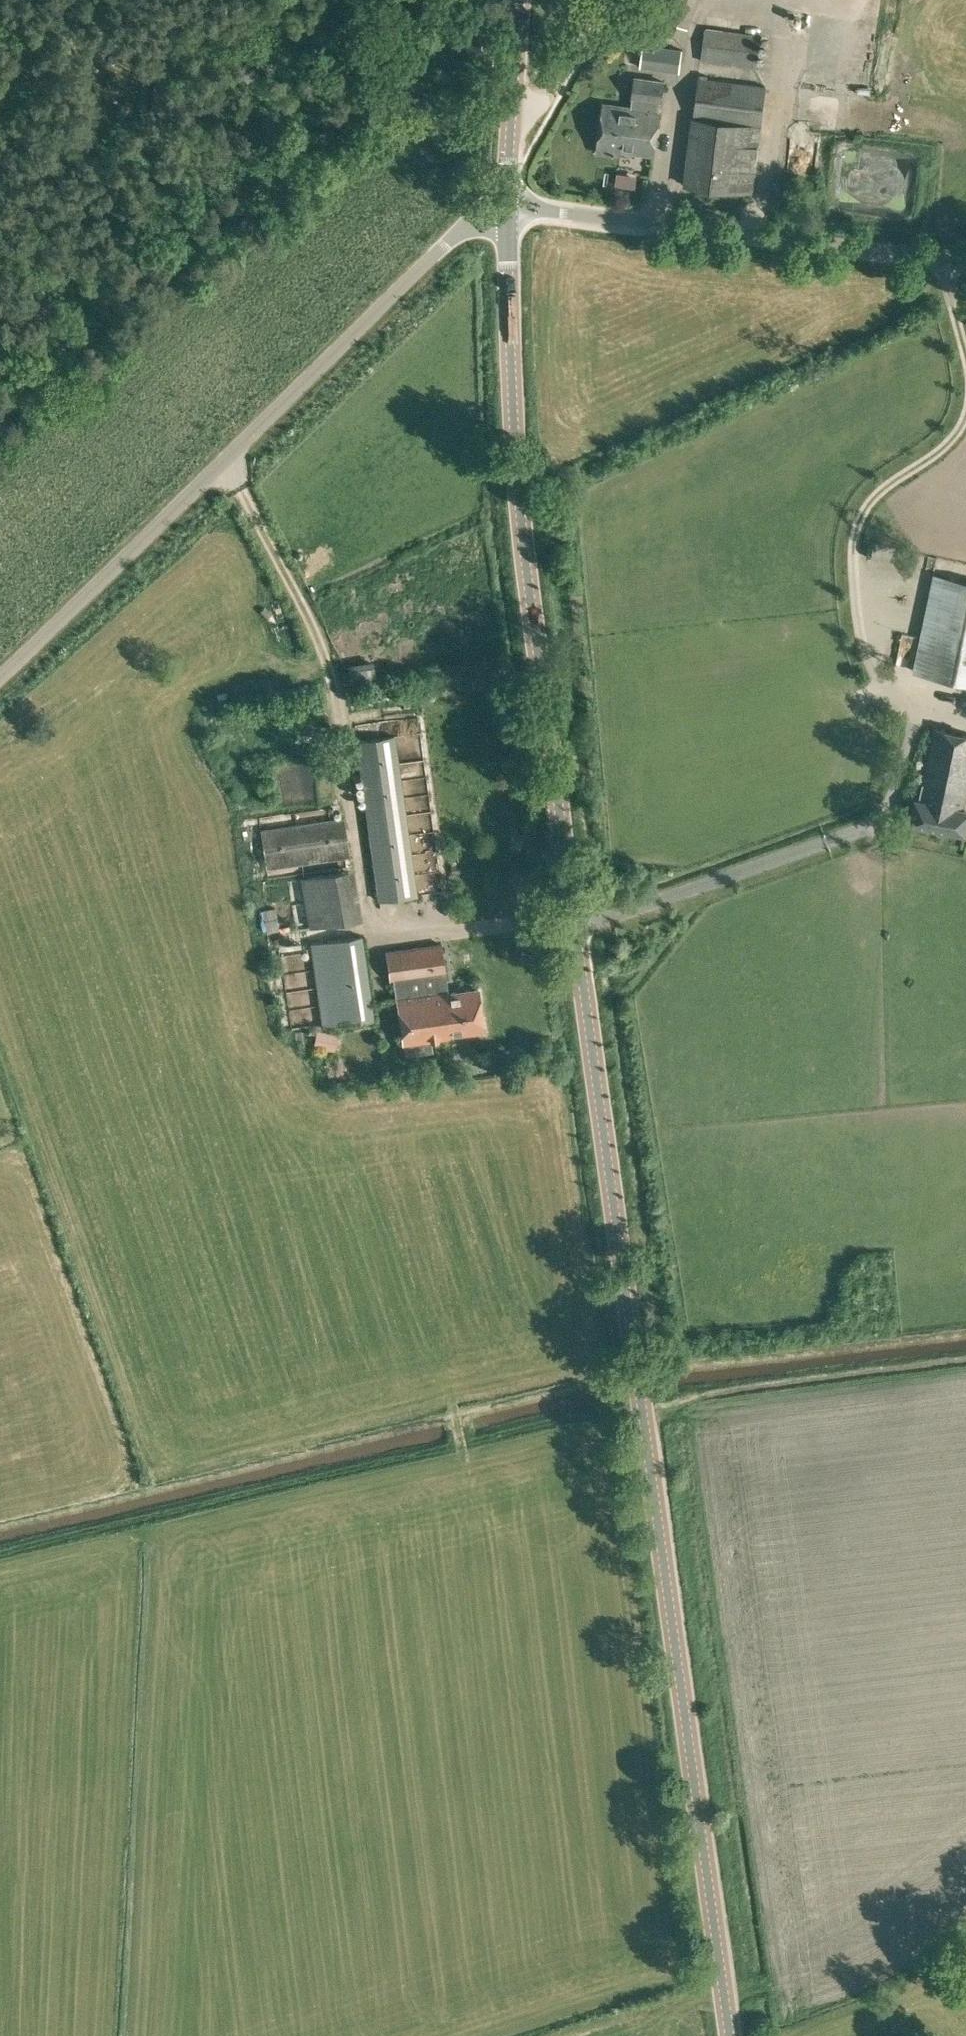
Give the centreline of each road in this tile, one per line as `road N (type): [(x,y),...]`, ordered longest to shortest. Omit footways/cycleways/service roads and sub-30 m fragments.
road 1 (tertiary): [(734,2035),(525,547),(508,207)]
road 2 (unclassified): [(0,675),(465,226),(508,207)]
road 3 (unclassified): [(965,264),(508,207)]
road 4 (tertiary): [(508,207),(521,0)]
road 5 (track): [(603,0),(512,142)]

